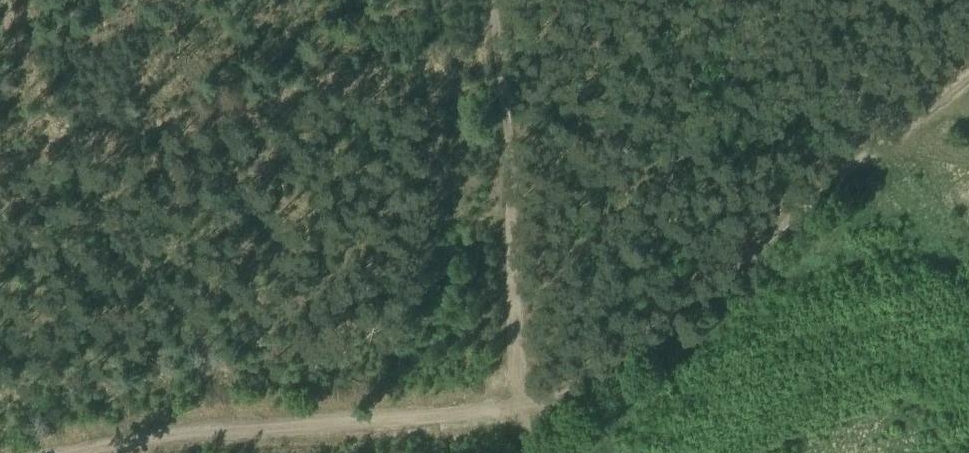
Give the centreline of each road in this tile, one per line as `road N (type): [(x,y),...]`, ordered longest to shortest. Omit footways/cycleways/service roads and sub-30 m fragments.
road 1 (track): [(968,73),(573,389),(524,407)]
road 2 (track): [(75,452),(218,428),(524,407)]
road 3 (track): [(492,0),(524,407)]

